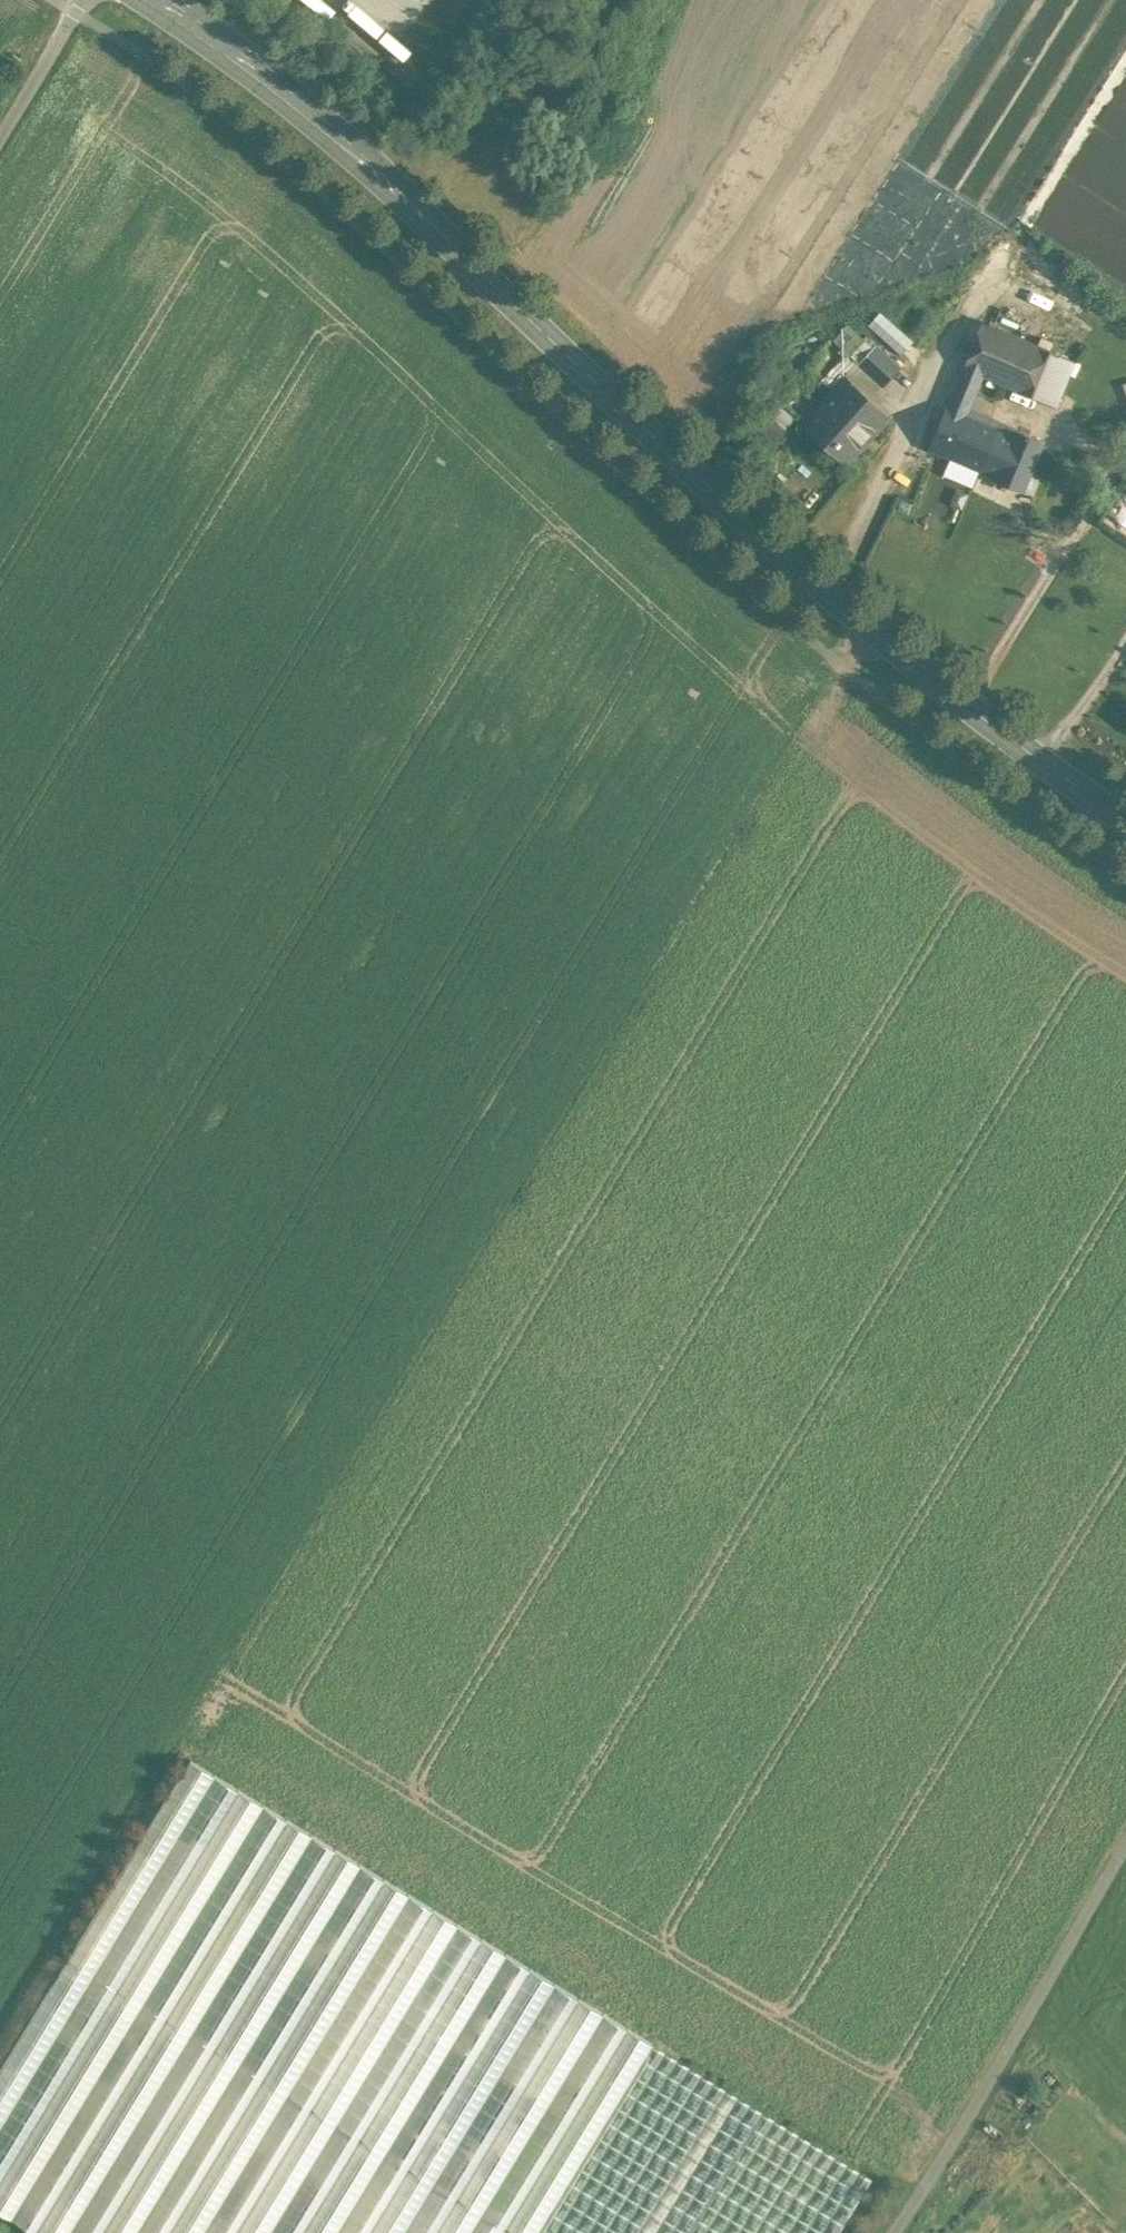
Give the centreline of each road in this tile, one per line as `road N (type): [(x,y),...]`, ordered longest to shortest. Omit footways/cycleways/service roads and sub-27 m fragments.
road 1 (tertiary): [(1125,818),(830,594),(394,188),(256,69),(154,0)]
road 2 (track): [(1125,1860),(993,2110),(905,2232)]
road 3 (unclassified): [(84,0),(0,135)]

